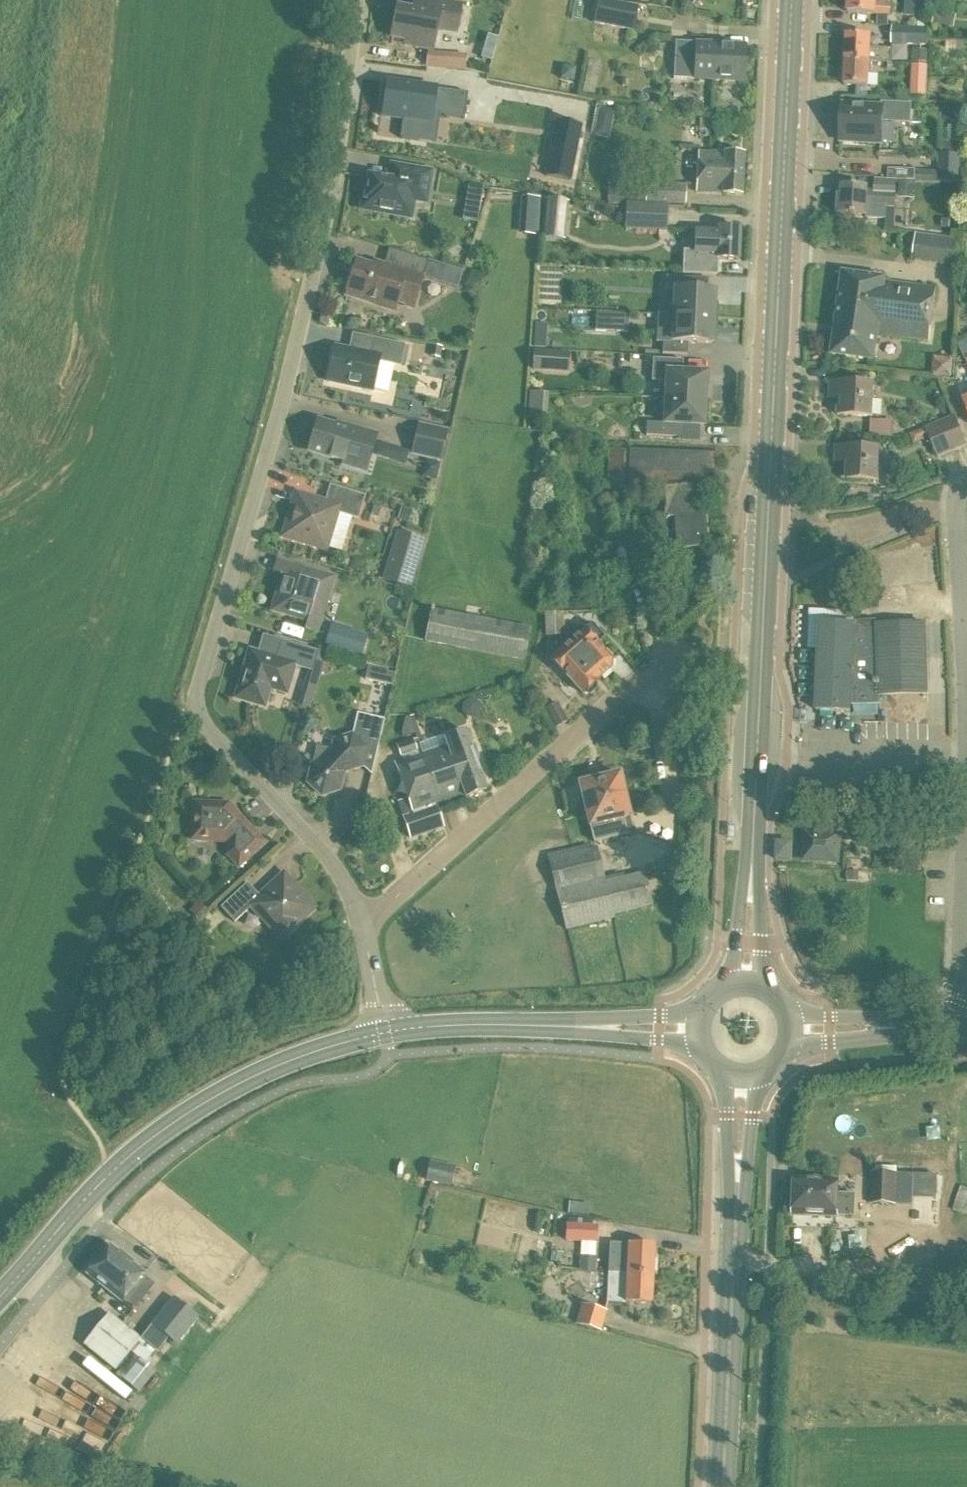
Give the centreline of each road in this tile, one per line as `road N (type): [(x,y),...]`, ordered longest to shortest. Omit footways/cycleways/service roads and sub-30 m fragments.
road 1 (residential): [(367,919),(330,856),(199,717),(194,700),(313,307),(357,0)]
road 2 (primary): [(747,984),(793,0)]
road 3 (tertiary): [(0,1297),(172,1126),(258,1073),(386,1031)]
road 4 (residential): [(684,641),(367,919)]
road 5 (primary): [(728,1486),(748,1076)]
road 6 (tertiary): [(386,1031),(512,1022),(699,1030)]
road 7 (residential): [(966,688),(953,511)]
road 8 (tertiary): [(791,1034),(961,1027)]

